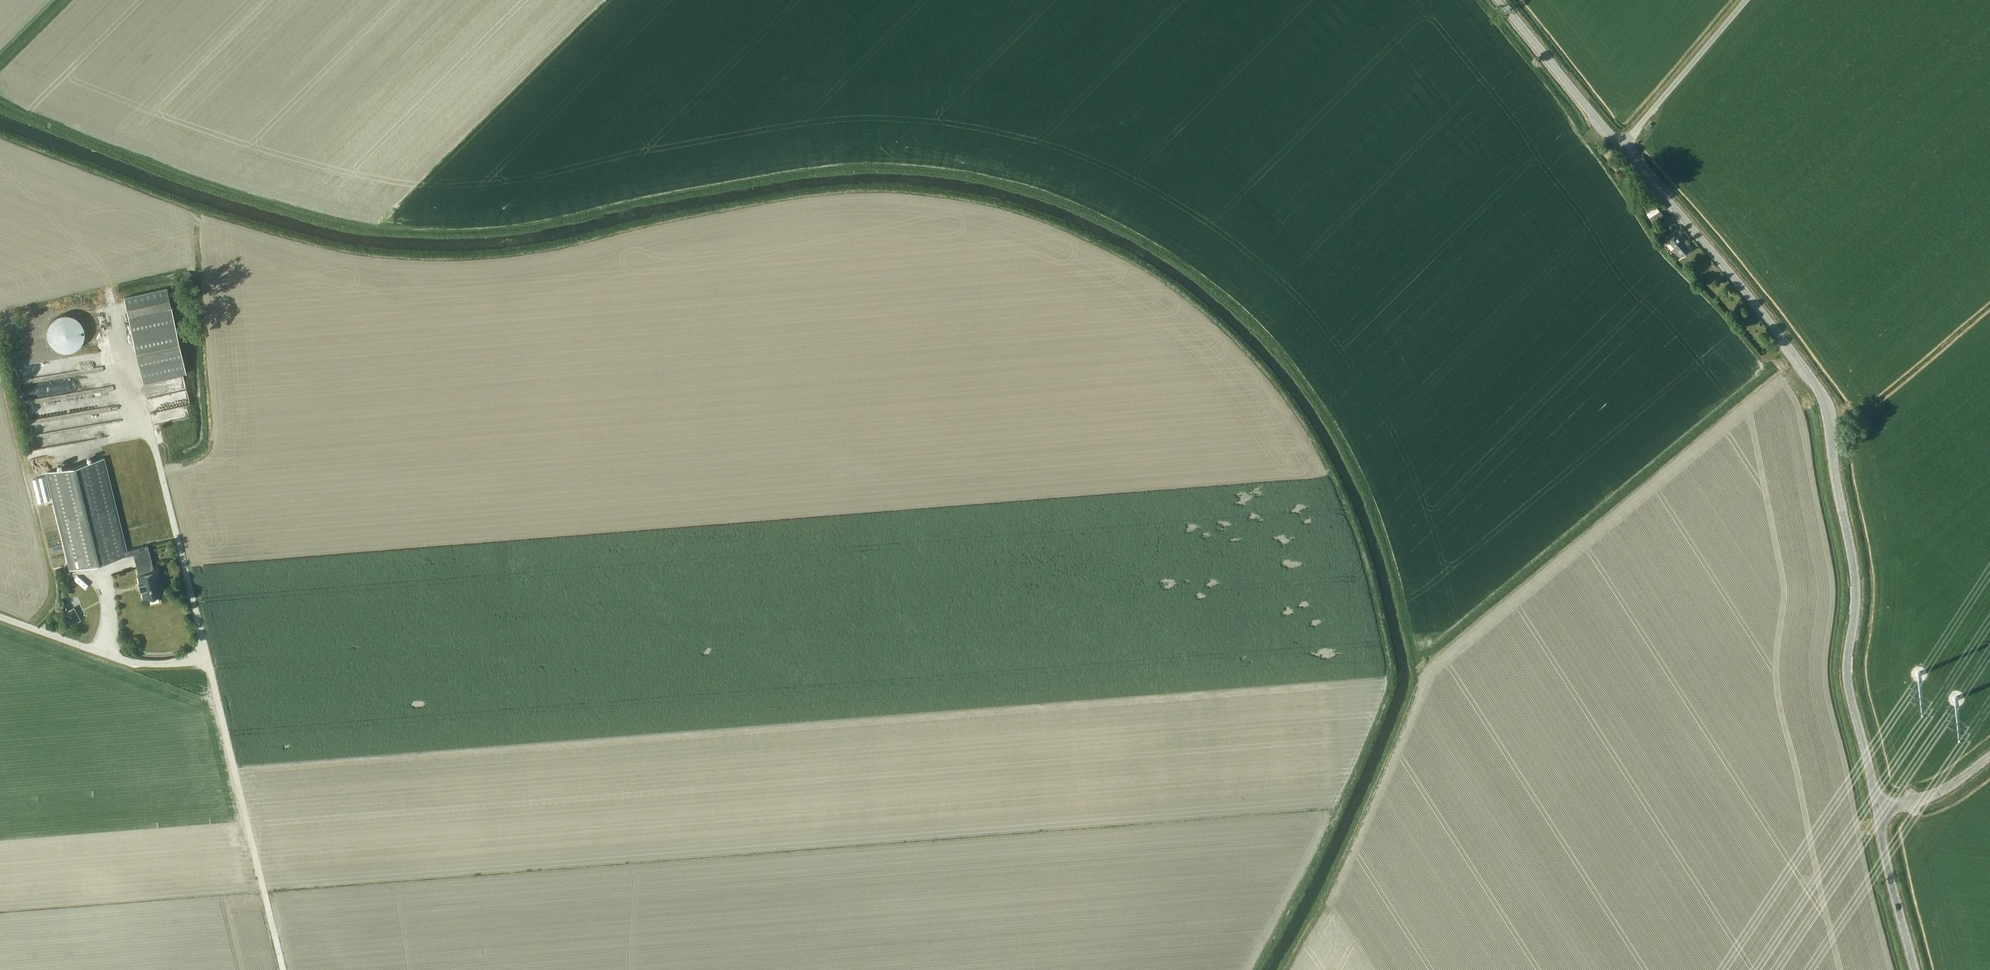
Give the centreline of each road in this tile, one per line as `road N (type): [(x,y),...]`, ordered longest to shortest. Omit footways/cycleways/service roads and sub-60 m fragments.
road 1 (tertiary): [(1880,810),(1851,700),(1855,575),(1820,389),(1500,0)]
road 2 (tertiary): [(1914,969),(1880,810)]
road 3 (unclassified): [(1880,810),(1919,800),(1989,755)]

